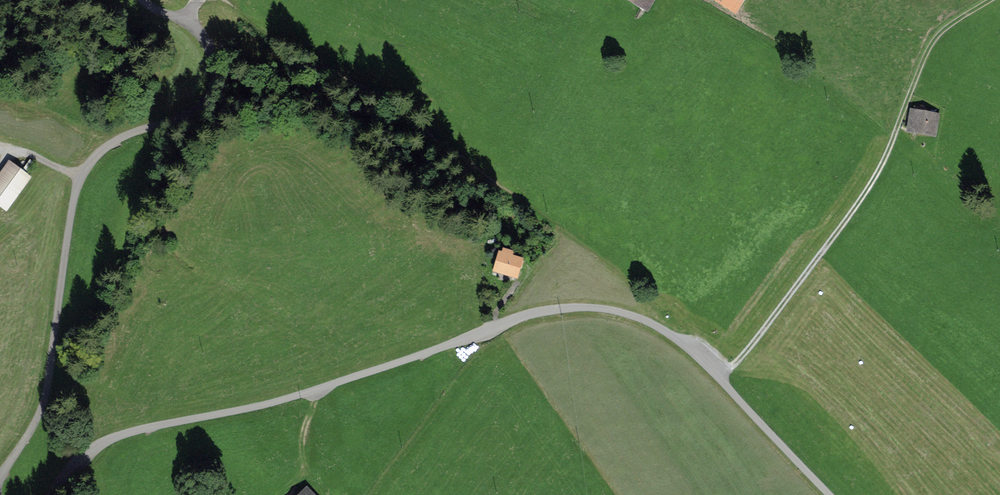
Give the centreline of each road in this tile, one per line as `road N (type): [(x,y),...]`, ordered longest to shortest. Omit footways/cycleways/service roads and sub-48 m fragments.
road 1 (residential): [(50,494),(74,463),(111,438),(280,401),(521,317),(585,307),(635,316),(677,339),(830,494)]
road 2 (residential): [(140,0),(194,25),(208,40),(216,66),(210,97),(189,115),(113,143),(77,185),(47,382),(30,433),(0,480)]
road 3 (track): [(991,0),(929,48),(863,197),(720,379)]

